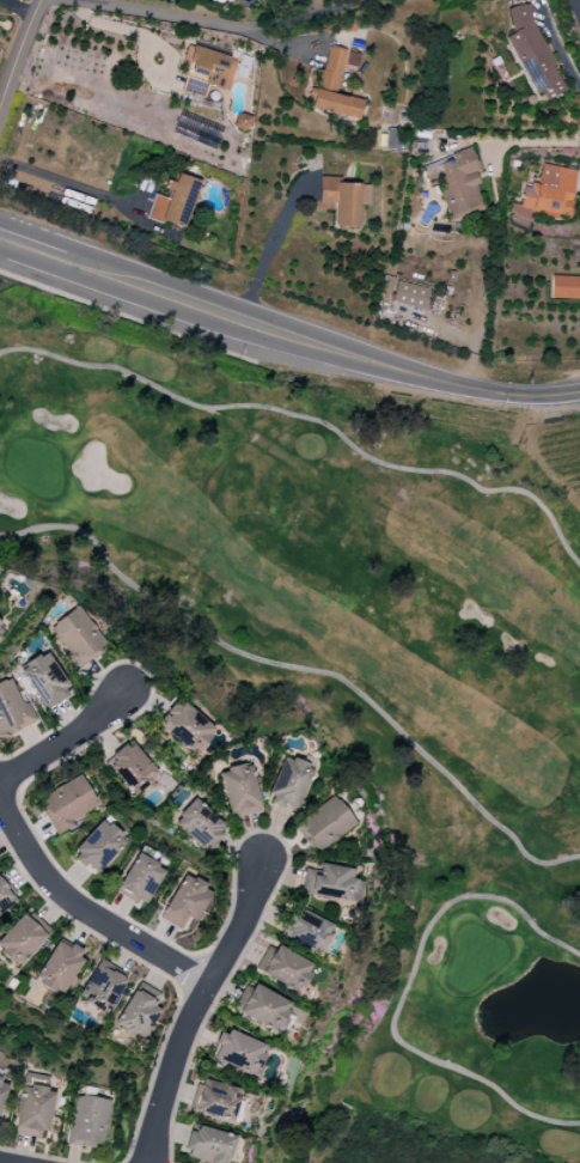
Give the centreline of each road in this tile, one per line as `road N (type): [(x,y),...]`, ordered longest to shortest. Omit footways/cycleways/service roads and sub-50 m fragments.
road 1 (residential): [(130,1162),(171,1028),(262,863)]
road 2 (secondary): [(260,327),(459,385),(530,396),(579,391)]
road 3 (secondary): [(0,240),(260,327)]
road 4 (residential): [(0,797),(50,882),(199,972)]
road 5 (residential): [(0,782),(88,729),(127,690)]
road 6 (residential): [(40,0),(0,115)]

